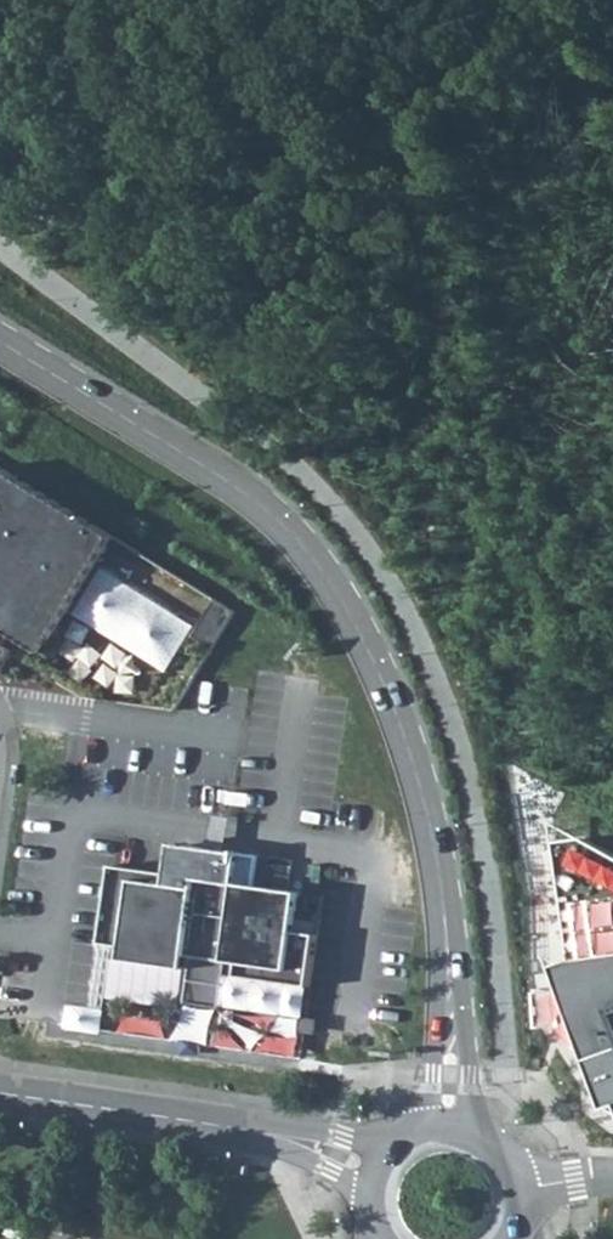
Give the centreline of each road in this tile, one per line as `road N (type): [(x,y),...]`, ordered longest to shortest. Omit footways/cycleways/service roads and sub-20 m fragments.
road 1 (unclassified): [(448,1124),(452,978),(433,814),(403,718),(349,617),(316,563),(269,514),(0,334)]
road 2 (tertiary): [(0,1093),(291,1137),(377,1167)]
road 3 (tertiary): [(514,1238),(525,1202),(509,1153),(489,1136),(448,1124)]

